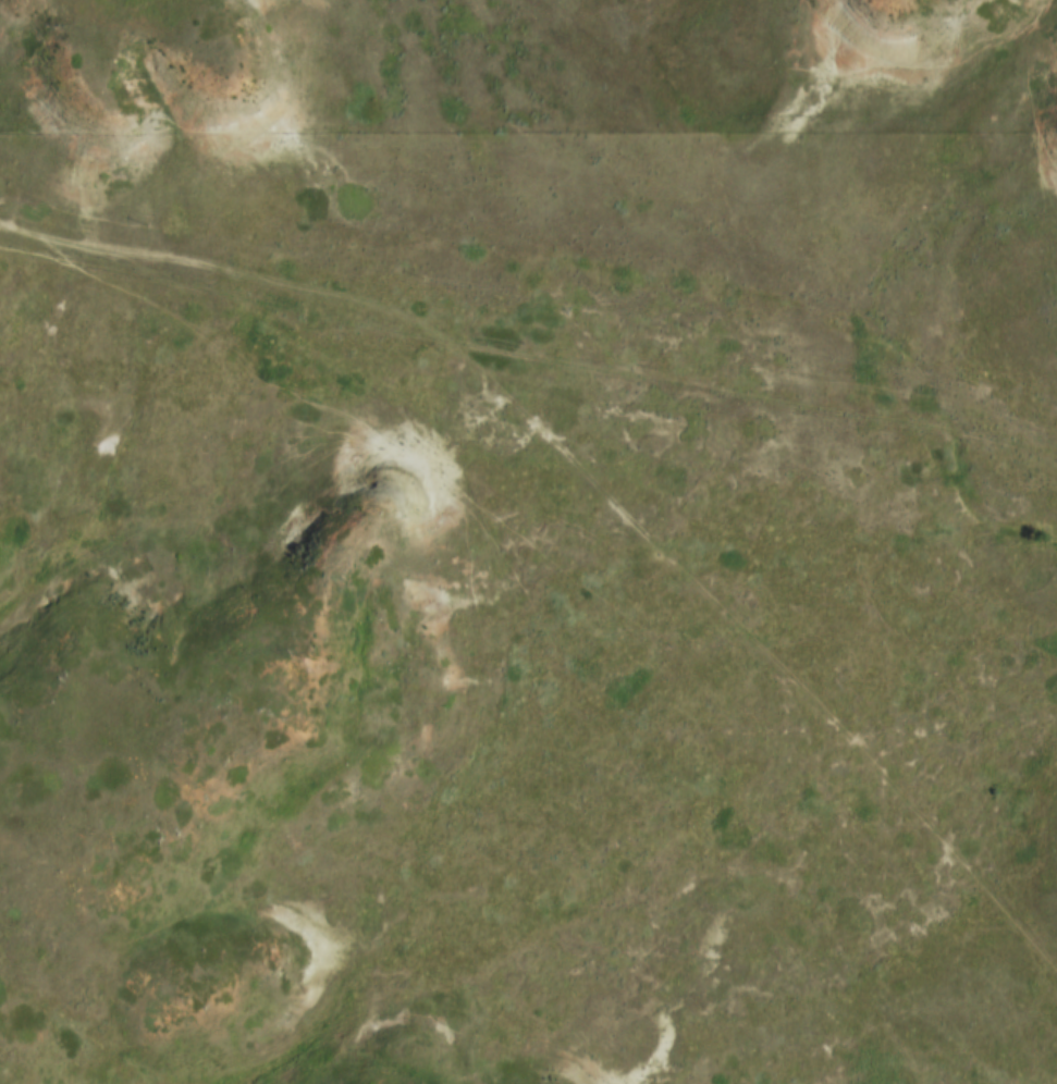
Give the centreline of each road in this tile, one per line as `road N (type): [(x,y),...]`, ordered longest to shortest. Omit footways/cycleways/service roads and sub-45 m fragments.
road 1 (track): [(1056,960),(713,598),(493,383),(426,329),(334,298),(0,226)]

